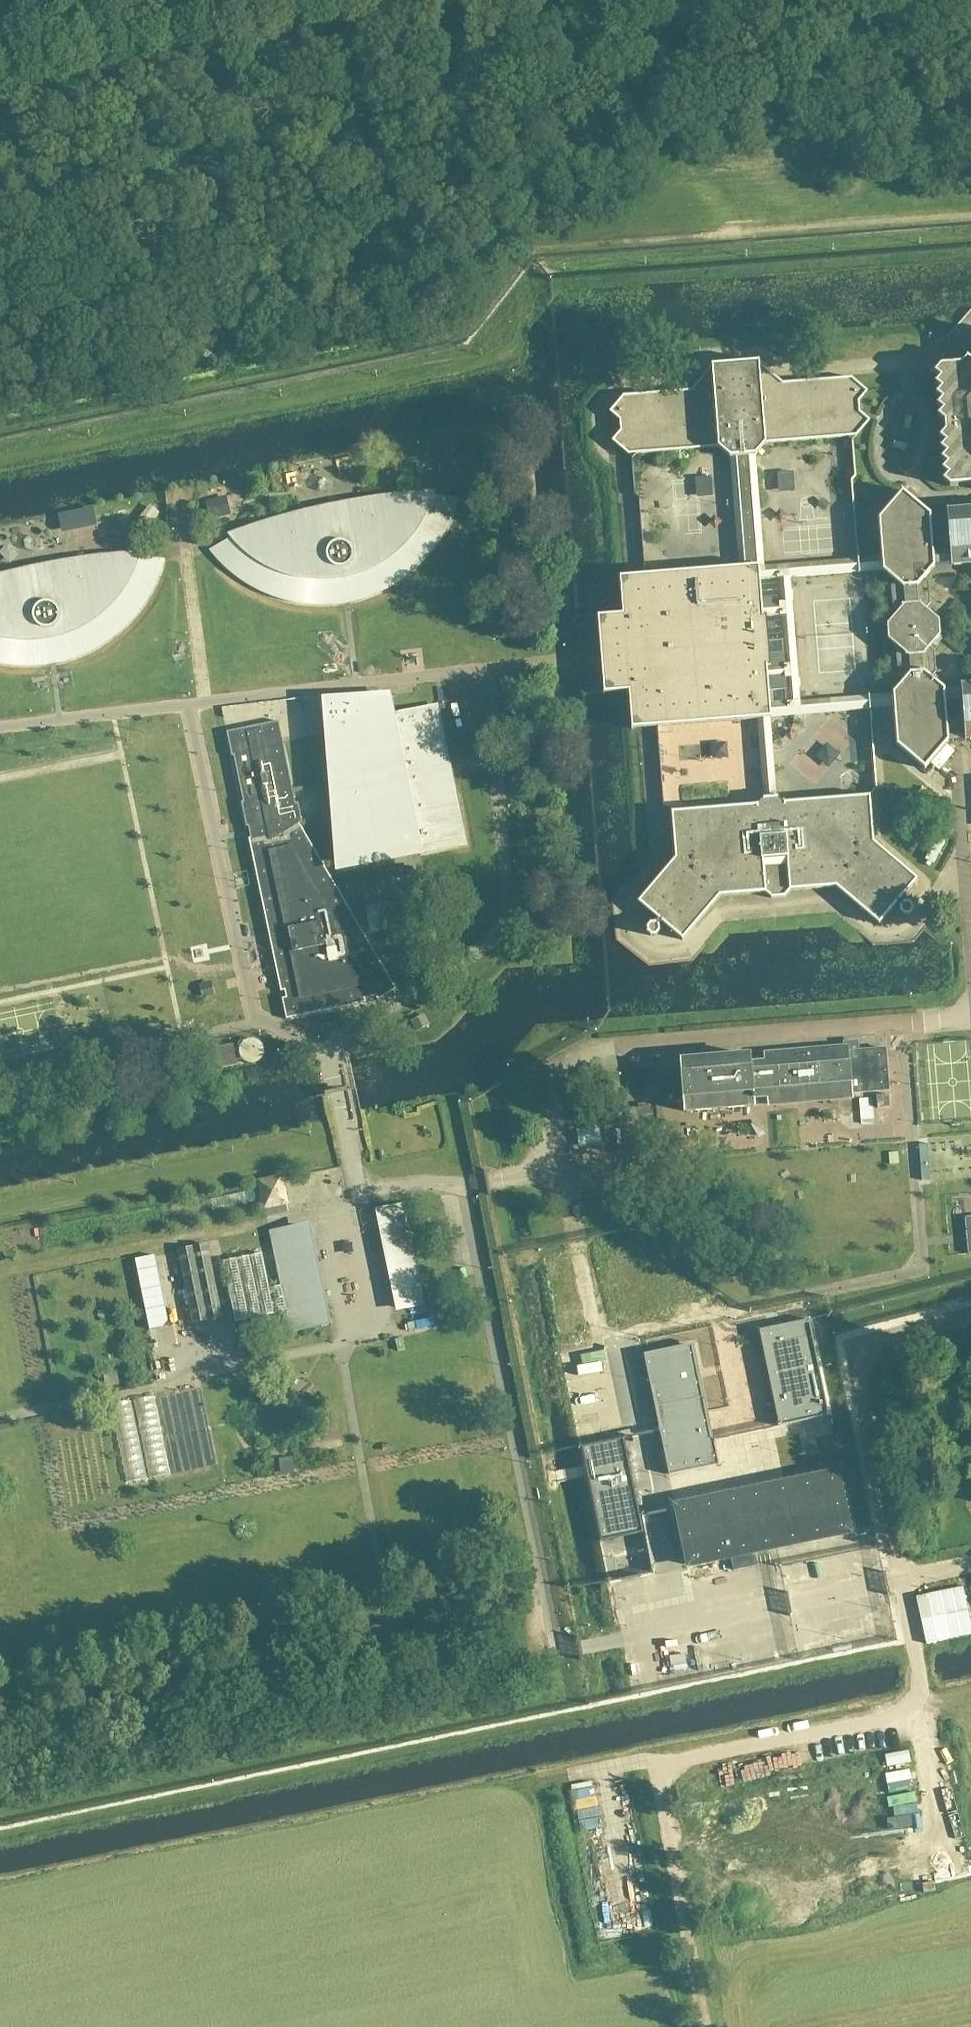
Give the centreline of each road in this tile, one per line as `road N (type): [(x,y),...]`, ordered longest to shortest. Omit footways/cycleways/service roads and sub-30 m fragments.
road 1 (unclassified): [(902,1583),(922,1684),(910,1712),(669,1769),(662,1778),(707,2026)]
road 2 (unclassified): [(970,1318),(878,1344),(859,1358),(902,1583)]
road 3 (track): [(279,0),(0,58)]

